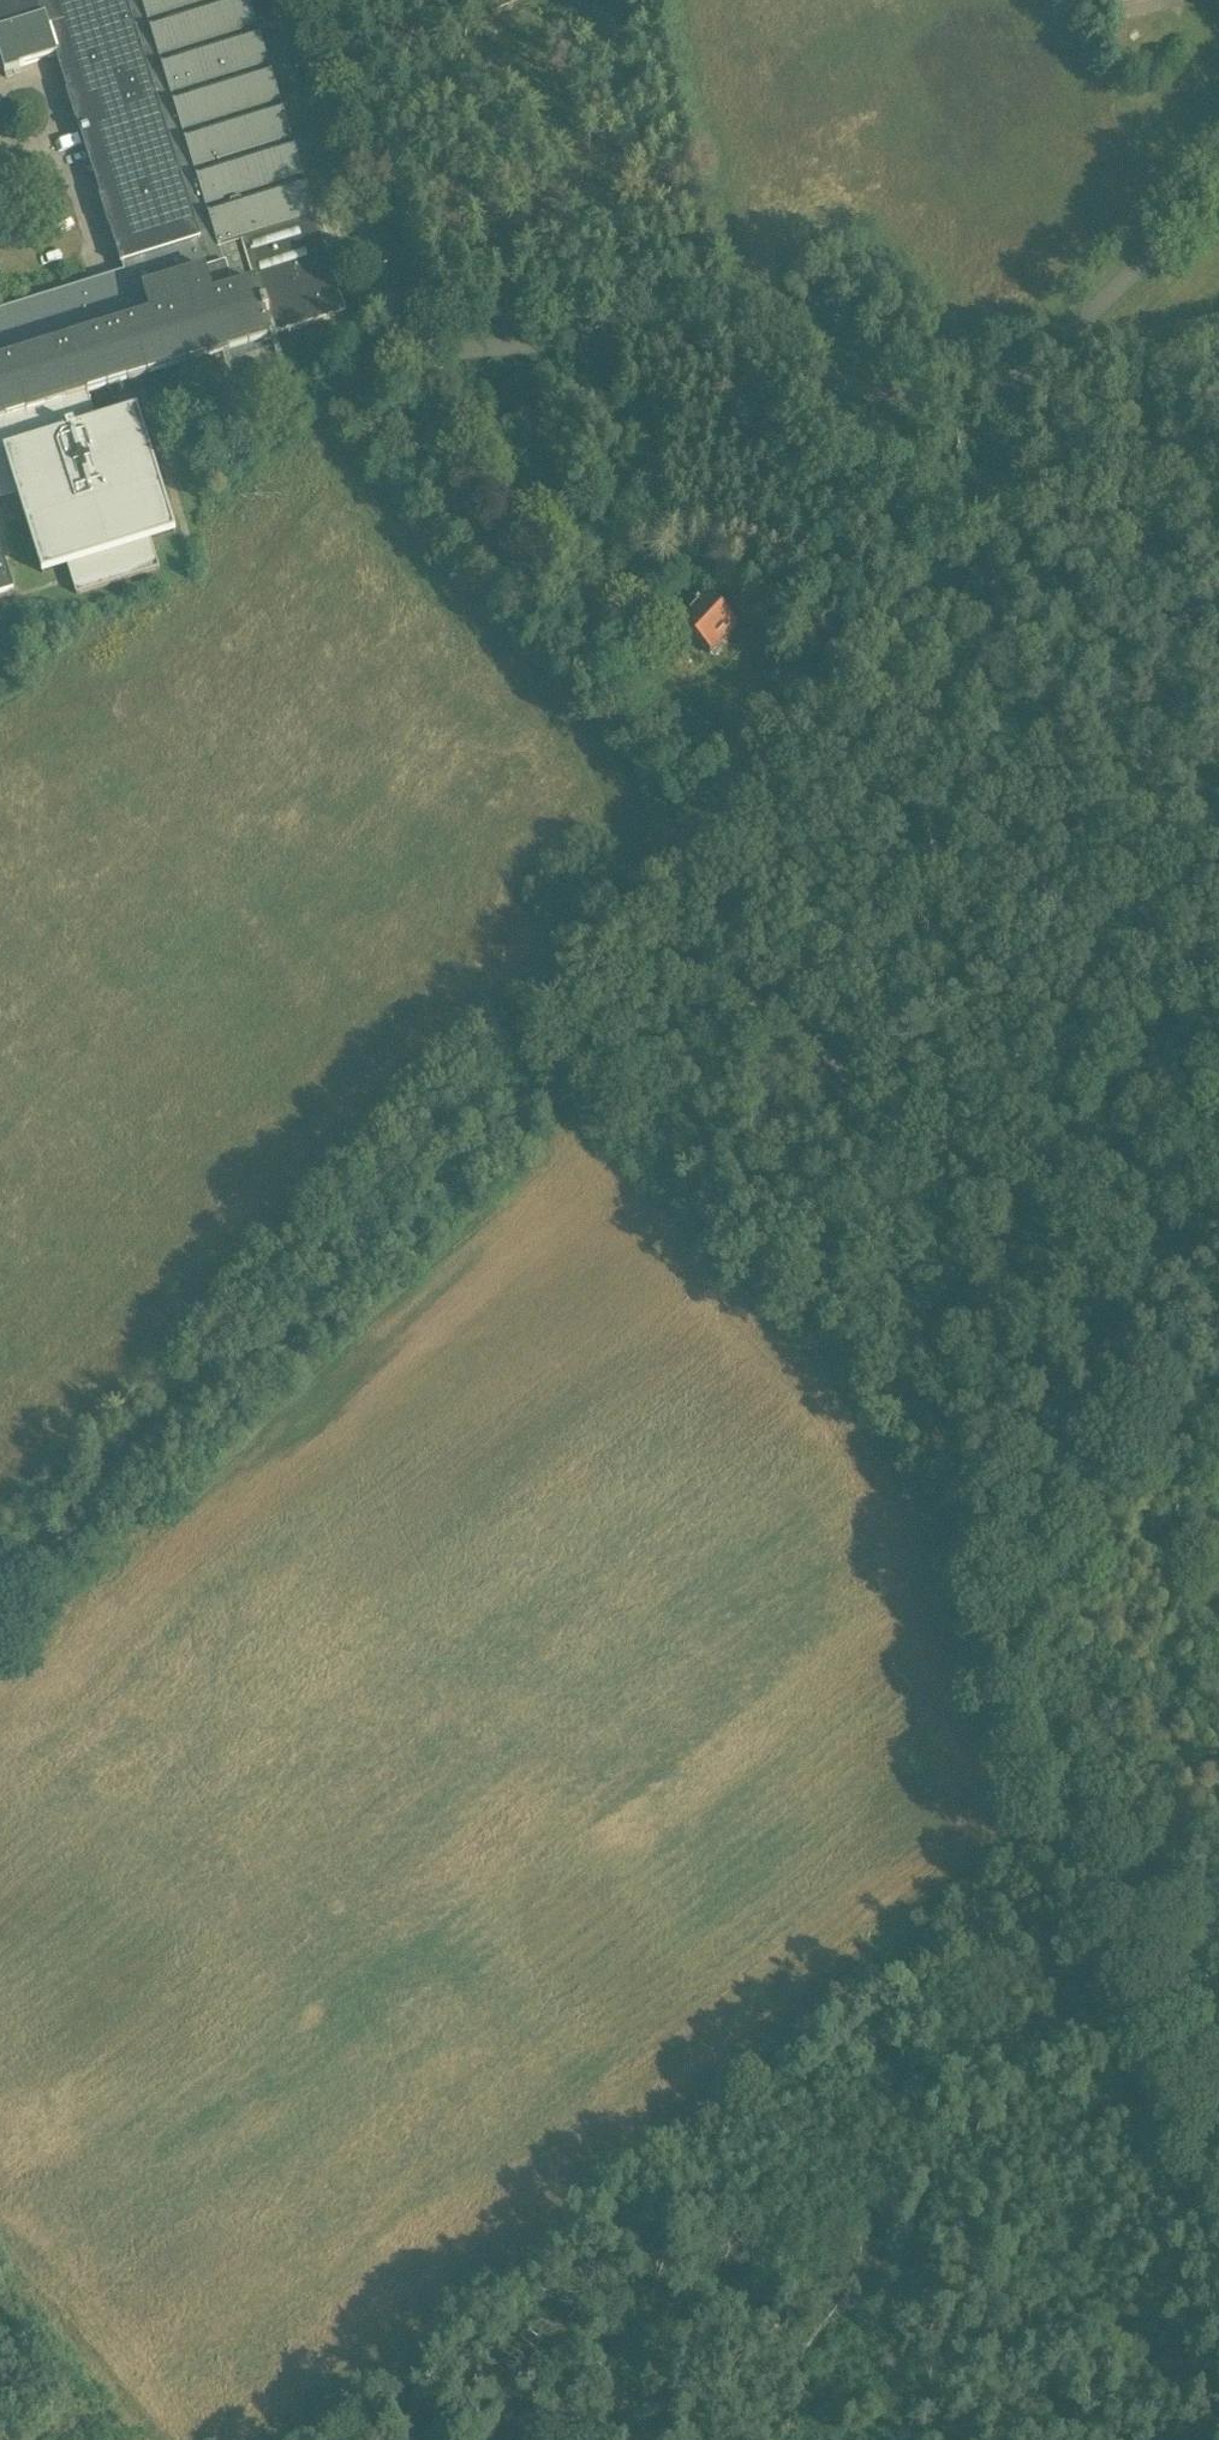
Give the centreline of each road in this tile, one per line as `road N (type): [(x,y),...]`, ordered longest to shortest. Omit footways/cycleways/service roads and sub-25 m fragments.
road 1 (track): [(261,2439),(1014,1848),(1077,1852)]
road 2 (track): [(1218,2126),(1116,1909),(1052,1800),(1029,1717),(1012,1600),(1018,1489),(1039,1422),(1218,1239)]
road 3 (unclassified): [(967,397),(878,392),(695,347),(404,356)]
road 4 (residential): [(404,356),(295,0)]
road 5 (unclassified): [(967,397),(1082,325),(1218,190)]
road 6 (track): [(1053,1401),(996,1246),(935,1158)]
road 7 (track): [(935,1158),(776,1005)]

